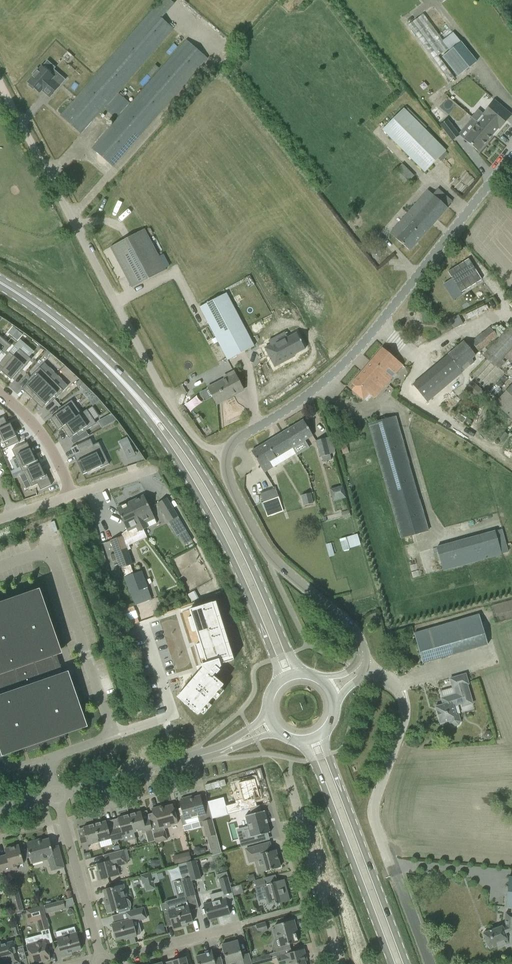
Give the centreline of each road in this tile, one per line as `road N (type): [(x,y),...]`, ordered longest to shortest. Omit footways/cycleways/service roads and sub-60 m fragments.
road 1 (unclassified): [(363,670),(355,631),(272,556),(233,492),(225,453),(329,377),(511,157)]
road 2 (track): [(225,453),(200,441),(172,409),(0,84)]
road 3 (primary): [(303,673),(219,501),(163,420),(131,392)]
road 4 (primary): [(131,392),(228,548),(281,680)]
road 5 (primary): [(408,963),(325,734)]
road 6 (primary): [(302,743),(393,963)]
road 7 (unclassified): [(390,863),(377,794),(405,699),(363,670)]
road 8 (residential): [(339,963),(291,779)]
road 9 (residential): [(104,963),(58,795)]
road 10 (primary): [(131,392),(85,344),(0,283)]
road 11 (residential): [(145,771),(138,748),(169,712),(143,628)]
road 12 (residential): [(104,963),(235,928)]
road 13 (residential): [(0,391),(42,434),(71,494)]

